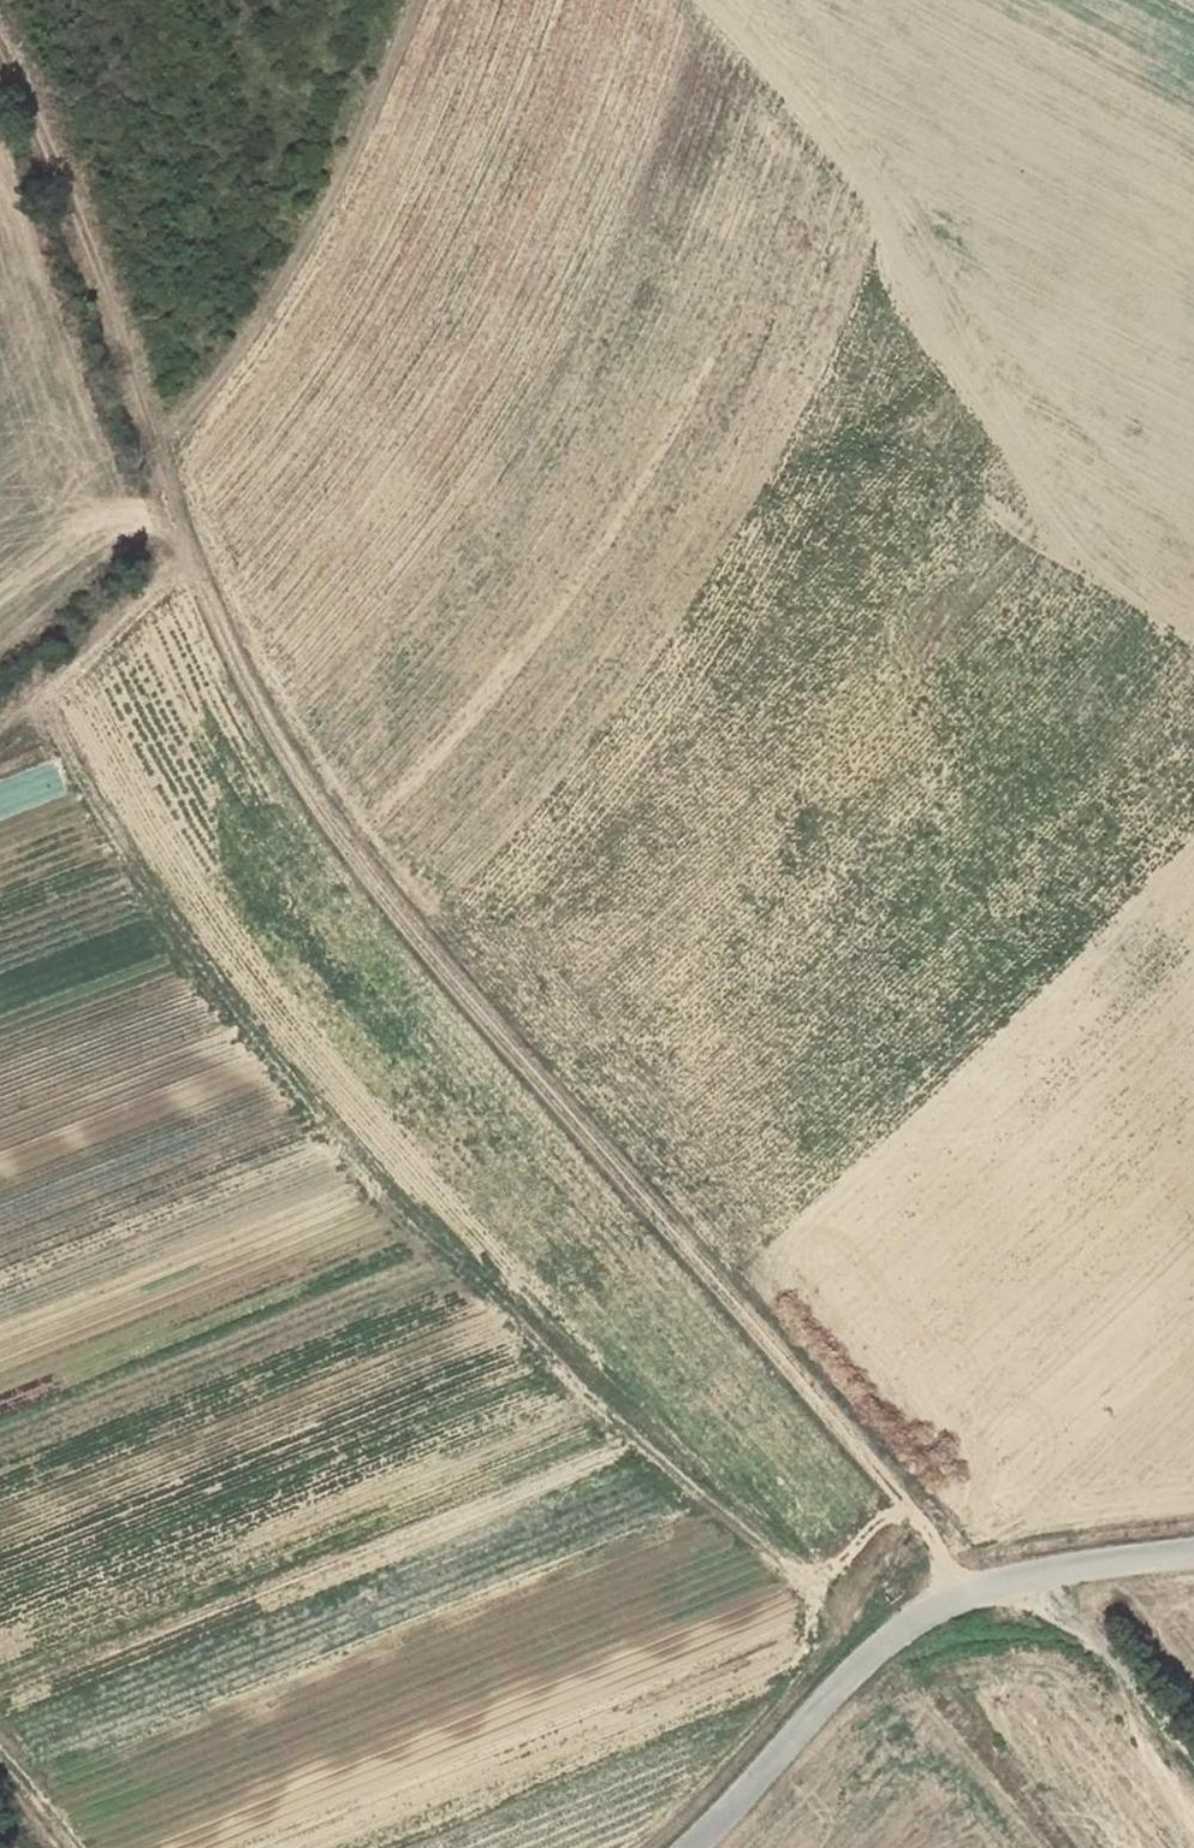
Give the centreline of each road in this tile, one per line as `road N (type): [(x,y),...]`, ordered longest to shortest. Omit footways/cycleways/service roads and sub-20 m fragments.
road 1 (track): [(970,1585),(845,1413),(364,874),(198,597),(89,263),(0,61)]
road 2 (tertiary): [(694,1847),(898,1631),(970,1585),(1193,1553)]
road 3 (track): [(1193,1748),(1052,1570)]

